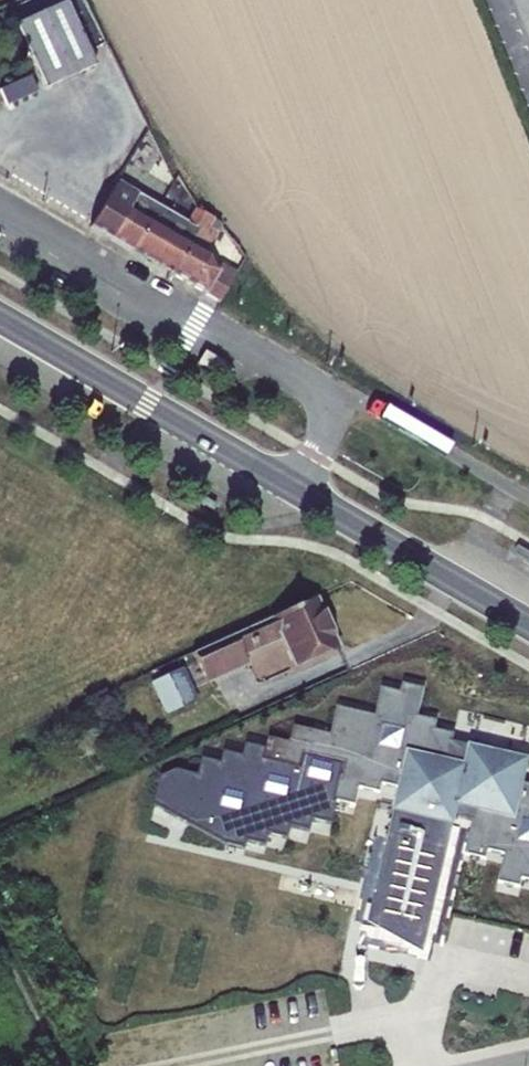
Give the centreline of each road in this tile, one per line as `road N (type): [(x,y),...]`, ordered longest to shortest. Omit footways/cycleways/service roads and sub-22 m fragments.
road 1 (unclassified): [(295,489),(330,419),(329,398),(0,210)]
road 2 (secondary): [(295,489),(0,318)]
road 3 (secondary): [(528,624),(295,489)]

